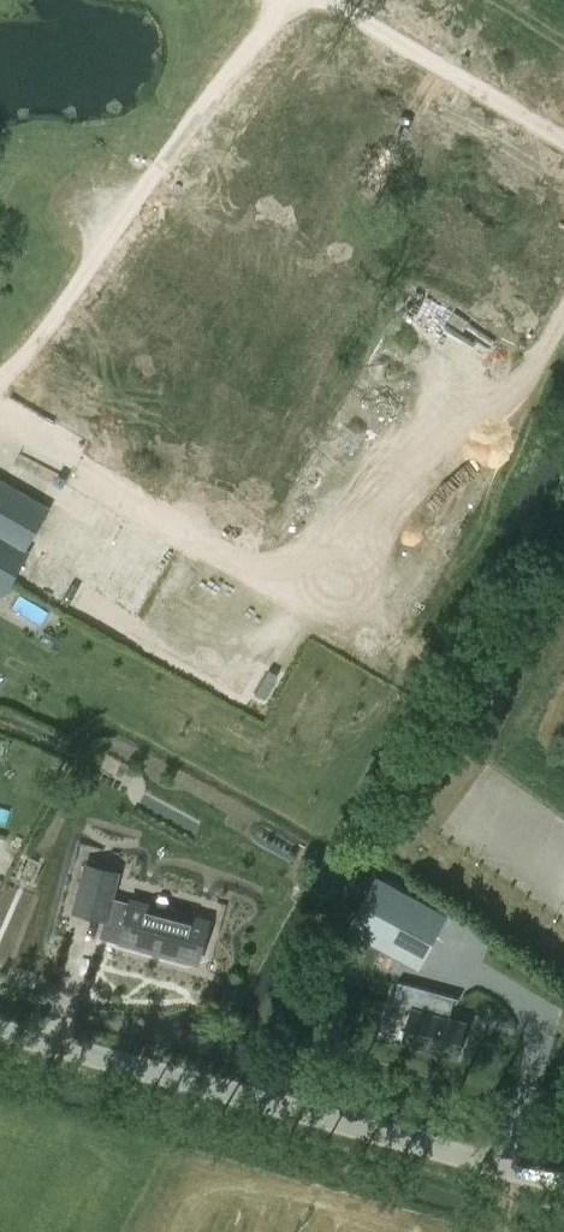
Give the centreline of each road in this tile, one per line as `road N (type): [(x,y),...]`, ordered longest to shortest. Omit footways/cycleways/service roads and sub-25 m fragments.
road 1 (residential): [(563,314),(422,576),(343,612),(0,402)]
road 2 (unclassified): [(0,1034),(484,1171),(563,1182)]
road 3 (residential): [(0,382),(278,0)]
road 4 (residential): [(327,0),(563,143)]

